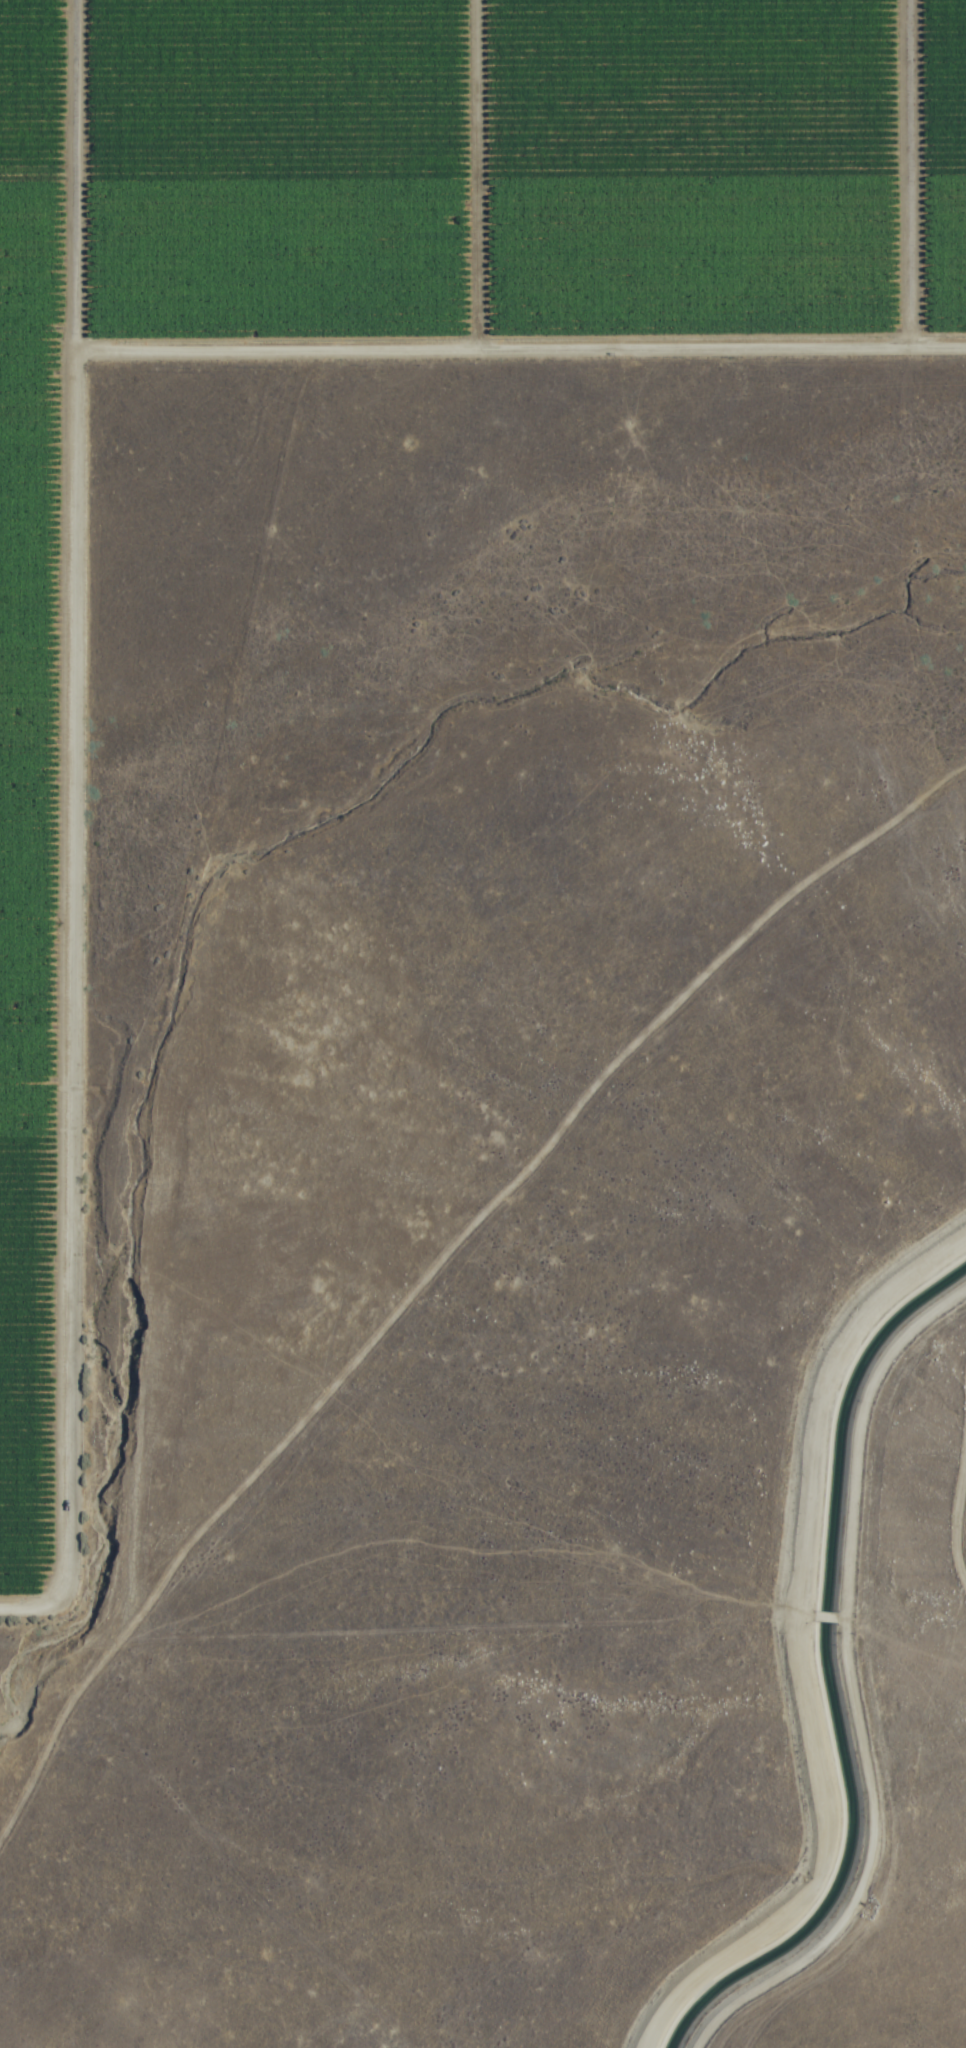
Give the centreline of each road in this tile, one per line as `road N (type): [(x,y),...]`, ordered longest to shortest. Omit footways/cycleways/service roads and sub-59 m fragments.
road 1 (track): [(0,1772),(513,1082),(679,910),(846,785),(965,722)]
road 2 (track): [(965,994),(960,1088),(934,1187),(799,1333),(757,1417),(762,1814),(752,1881),(614,2047)]
road 3 (track): [(407,2047),(388,2038),(71,1667),(14,1615),(0,1615)]

